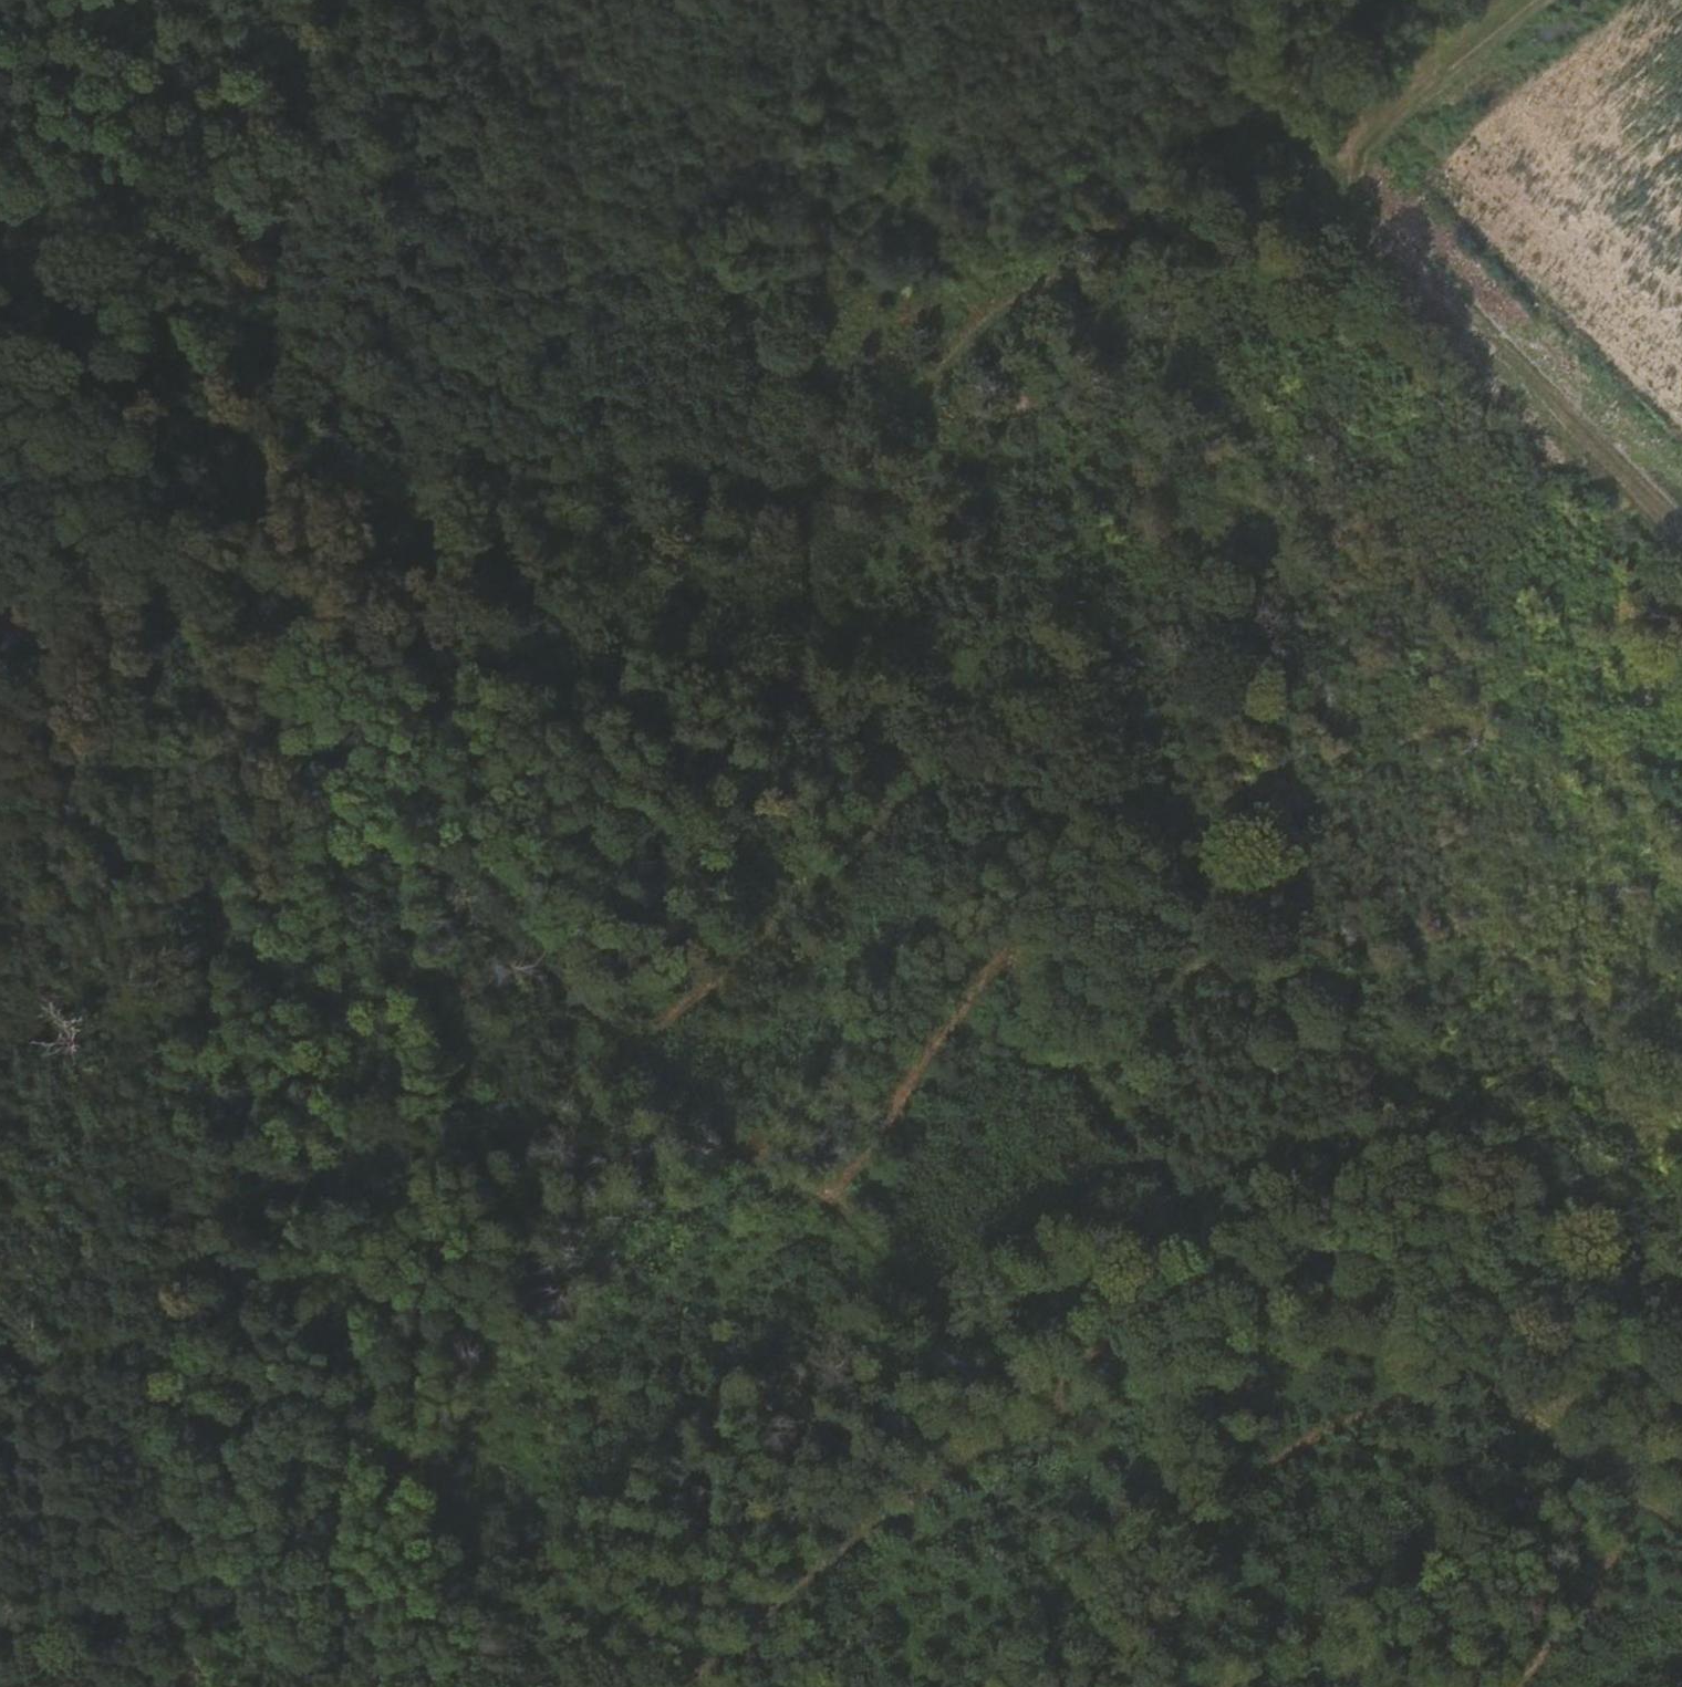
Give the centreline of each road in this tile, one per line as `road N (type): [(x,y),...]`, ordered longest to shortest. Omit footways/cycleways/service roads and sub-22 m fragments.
road 1 (track): [(1359,167),(1363,197),(1681,503)]
road 2 (track): [(1359,167),(1374,129),(1528,0)]

